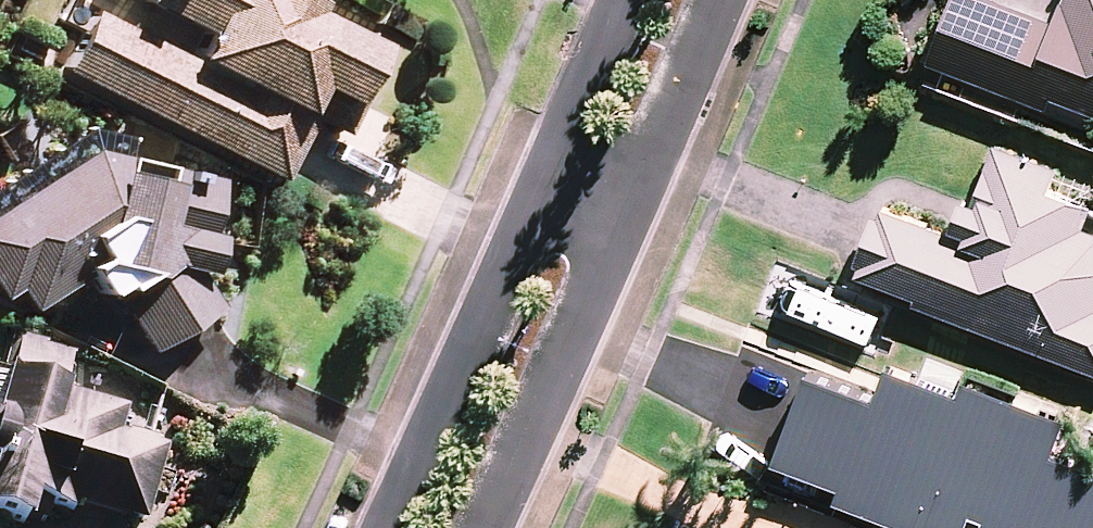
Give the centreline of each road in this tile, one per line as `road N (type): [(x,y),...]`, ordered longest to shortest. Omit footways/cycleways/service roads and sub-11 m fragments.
road 1 (residential): [(387,527),(550,168)]
road 2 (residential): [(632,203),(481,527)]
road 3 (residential): [(724,0),(632,203)]
road 4 (residential): [(550,168),(616,0)]

